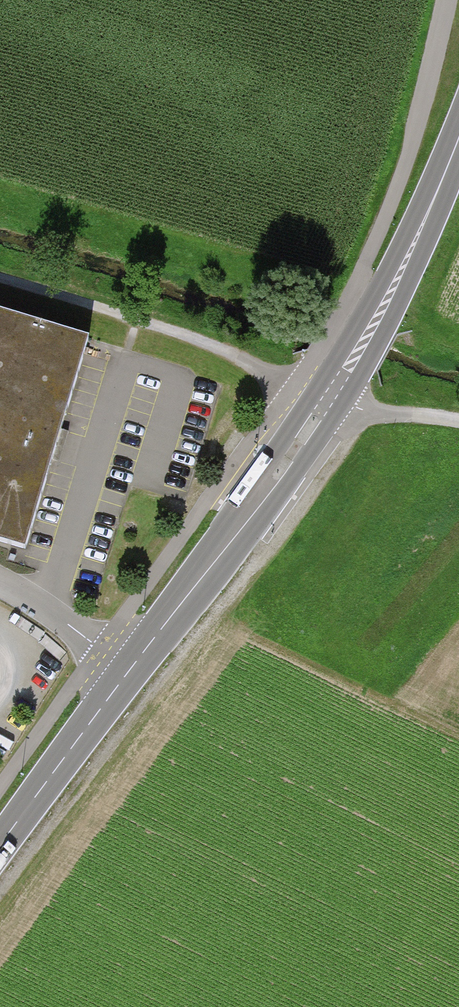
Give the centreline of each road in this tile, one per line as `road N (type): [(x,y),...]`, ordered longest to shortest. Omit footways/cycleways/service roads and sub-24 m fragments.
road 1 (secondary): [(458,135),(384,308),(349,367),(246,520),(128,671)]
road 2 (secondary): [(128,671),(0,845)]
road 3 (residential): [(0,583),(128,671)]
road 4 (track): [(330,397),(458,421)]

